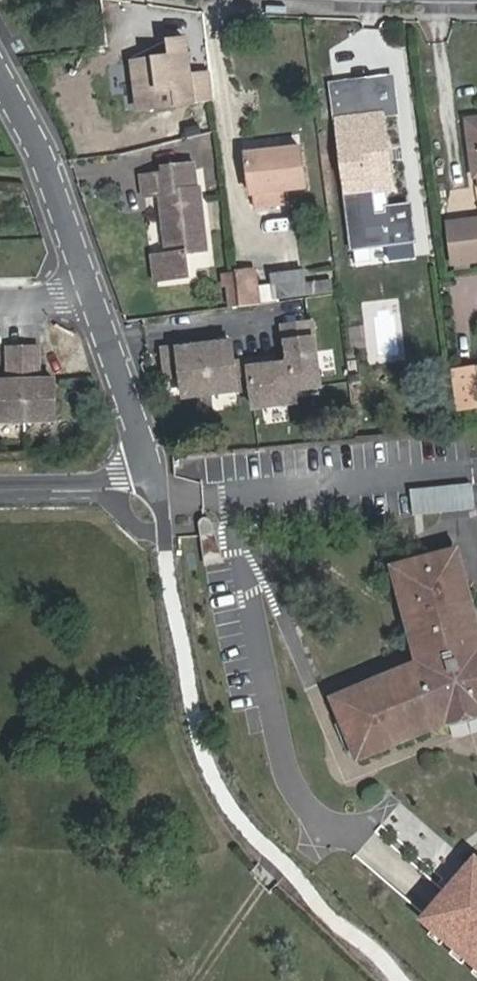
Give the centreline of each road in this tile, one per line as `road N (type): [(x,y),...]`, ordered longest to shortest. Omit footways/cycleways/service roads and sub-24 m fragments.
road 1 (residential): [(0,79),(46,169),(92,299)]
road 2 (residential): [(92,299),(153,483)]
road 3 (residential): [(0,485),(153,483)]

